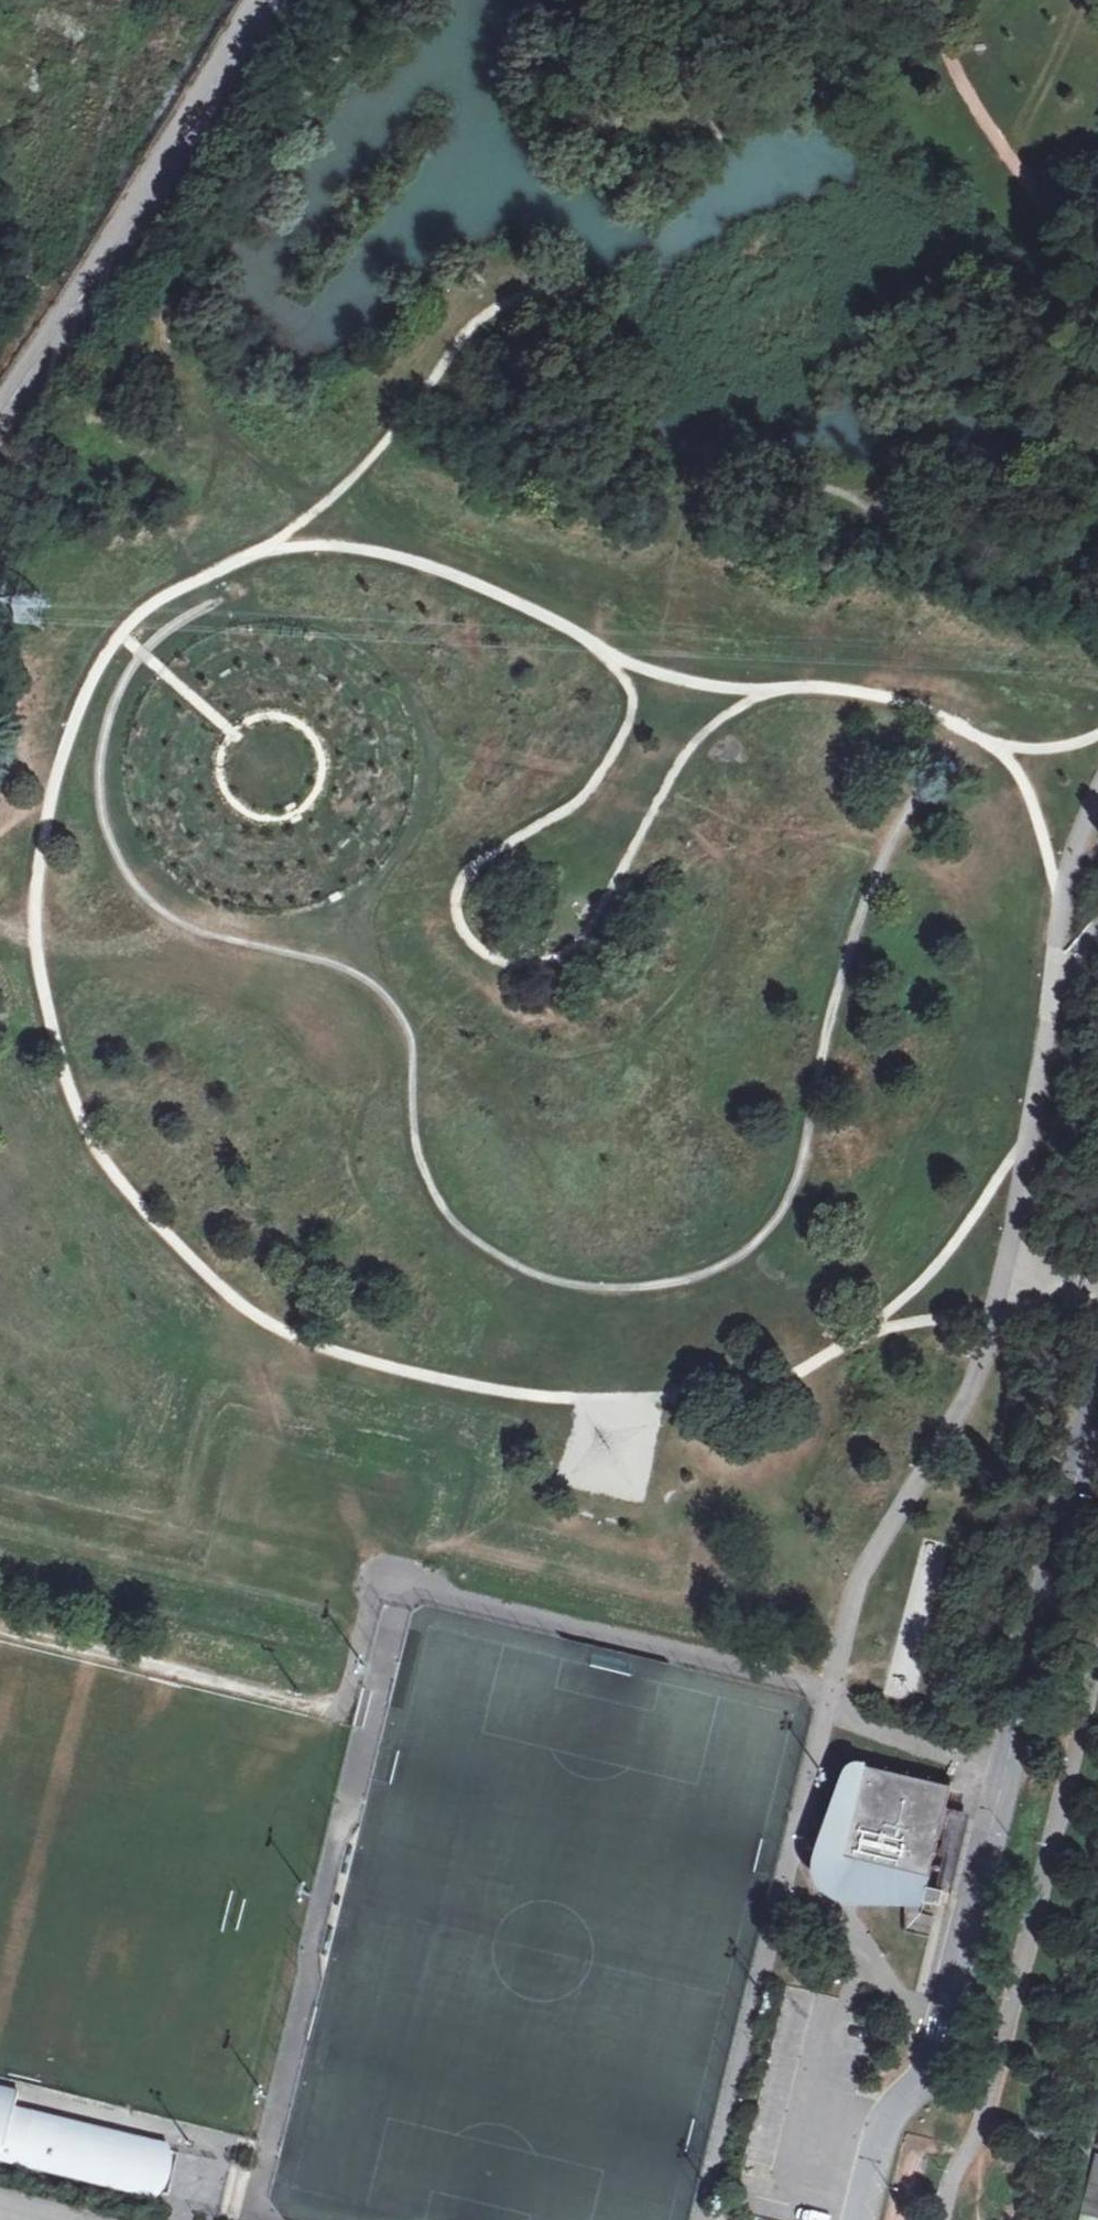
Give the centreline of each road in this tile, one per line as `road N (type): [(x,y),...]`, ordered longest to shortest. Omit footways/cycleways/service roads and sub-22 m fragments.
road 1 (residential): [(1097,1383),(929,2070),(880,2131),(857,2219)]
road 2 (unclassified): [(246,0),(0,390)]

